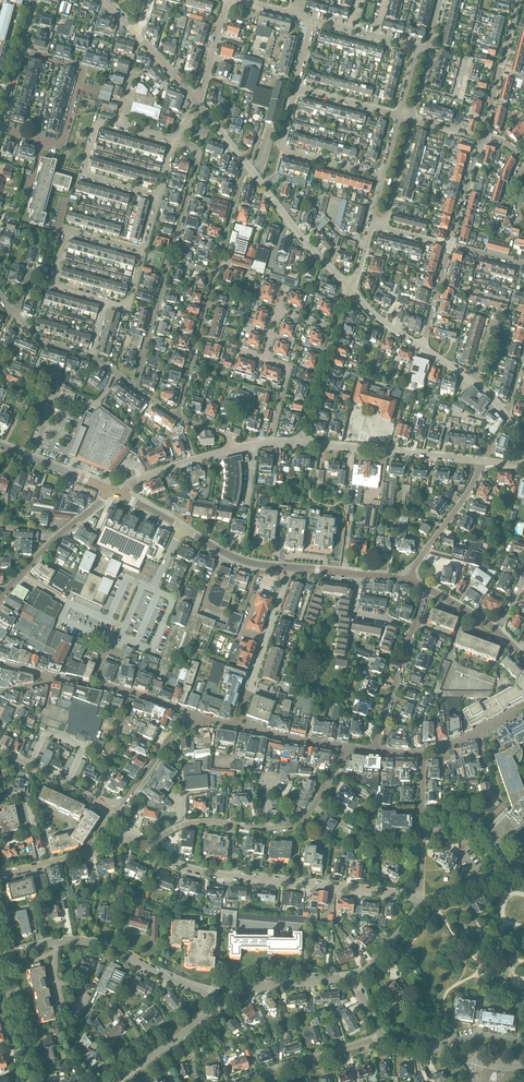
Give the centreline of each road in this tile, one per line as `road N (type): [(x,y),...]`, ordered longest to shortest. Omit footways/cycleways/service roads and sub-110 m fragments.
road 1 (residential): [(420,897),(191,870),(148,843)]
road 2 (residential): [(148,843),(181,825),(269,827),(303,819),(351,749)]
road 3 (residential): [(415,628),(379,752),(422,753),(423,813)]
road 4 (residential): [(217,1008),(202,991),(89,943),(4,957)]
road 5 (residential): [(0,129),(61,143),(81,74),(18,50)]
road 6 (residential): [(144,251),(66,230),(53,286),(107,303)]
road 7 (residential): [(302,443),(482,463)]
road 8 (residential): [(235,726),(289,568)]
road 9 (residential): [(235,726),(202,719),(180,732),(115,815)]
road 10 (residential): [(350,289),(244,163)]
road 11 (residential): [(384,176),(286,150),(296,89)]
road 12 (residential): [(158,195),(82,175),(97,119),(119,125)]
road 13 (residential): [(239,1081),(383,1035)]
road 14 (residential): [(178,417),(216,274)]
road 15 (residential): [(168,260),(200,152),(174,141)]
road 16 (residential): [(483,136),(518,0)]
road 17 (residential): [(410,581),(482,463)]
road 18 (residential): [(115,815),(68,782),(0,751)]
road 19 (residential): [(134,386),(168,260)]
road 20 (tertiary): [(30,1081),(4,957)]
road 21 (secondary): [(217,1008),(254,988),(338,978)]
road 22 (residential): [(19,576),(108,490)]
road 23 (residential): [(121,496),(145,477),(233,449)]

